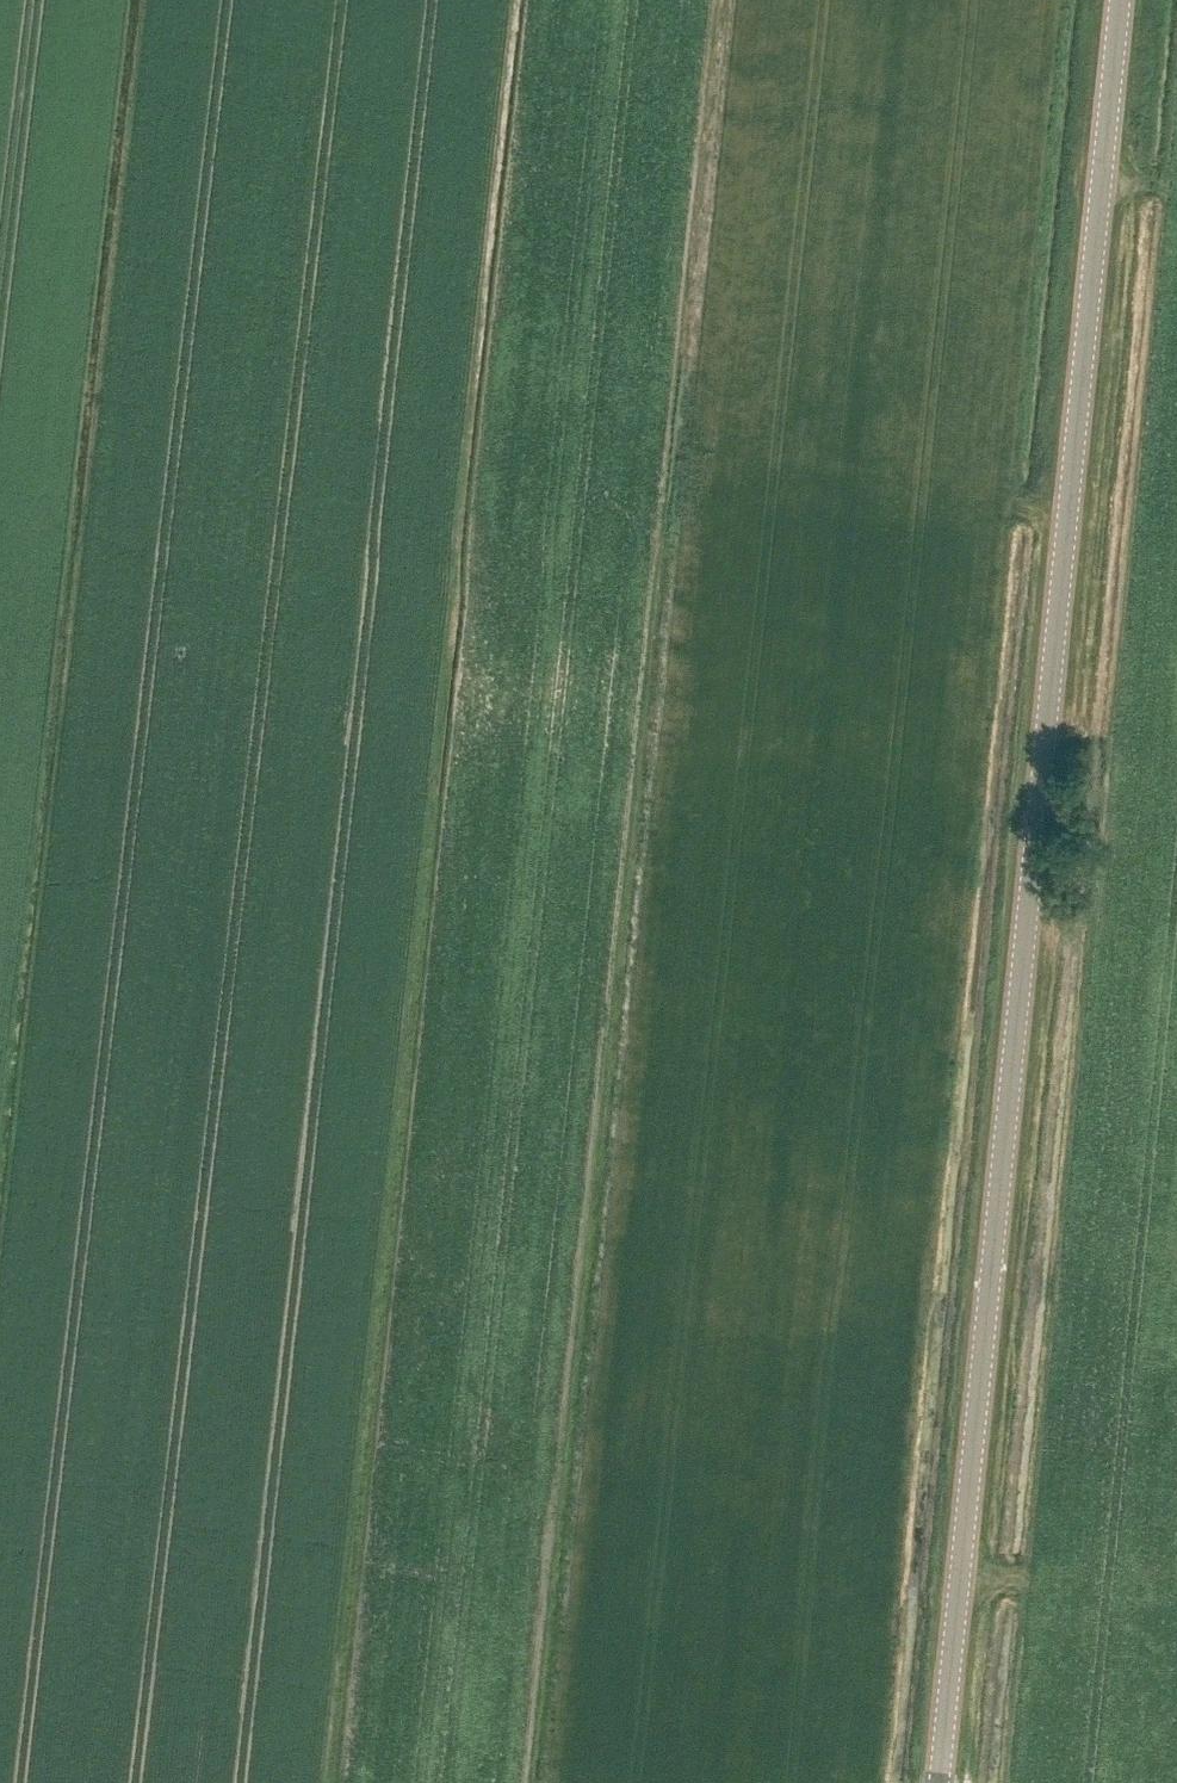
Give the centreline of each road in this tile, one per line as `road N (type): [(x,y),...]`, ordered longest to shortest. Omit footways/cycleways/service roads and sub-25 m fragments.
road 1 (unclassified): [(938,1782),(1120,0)]

